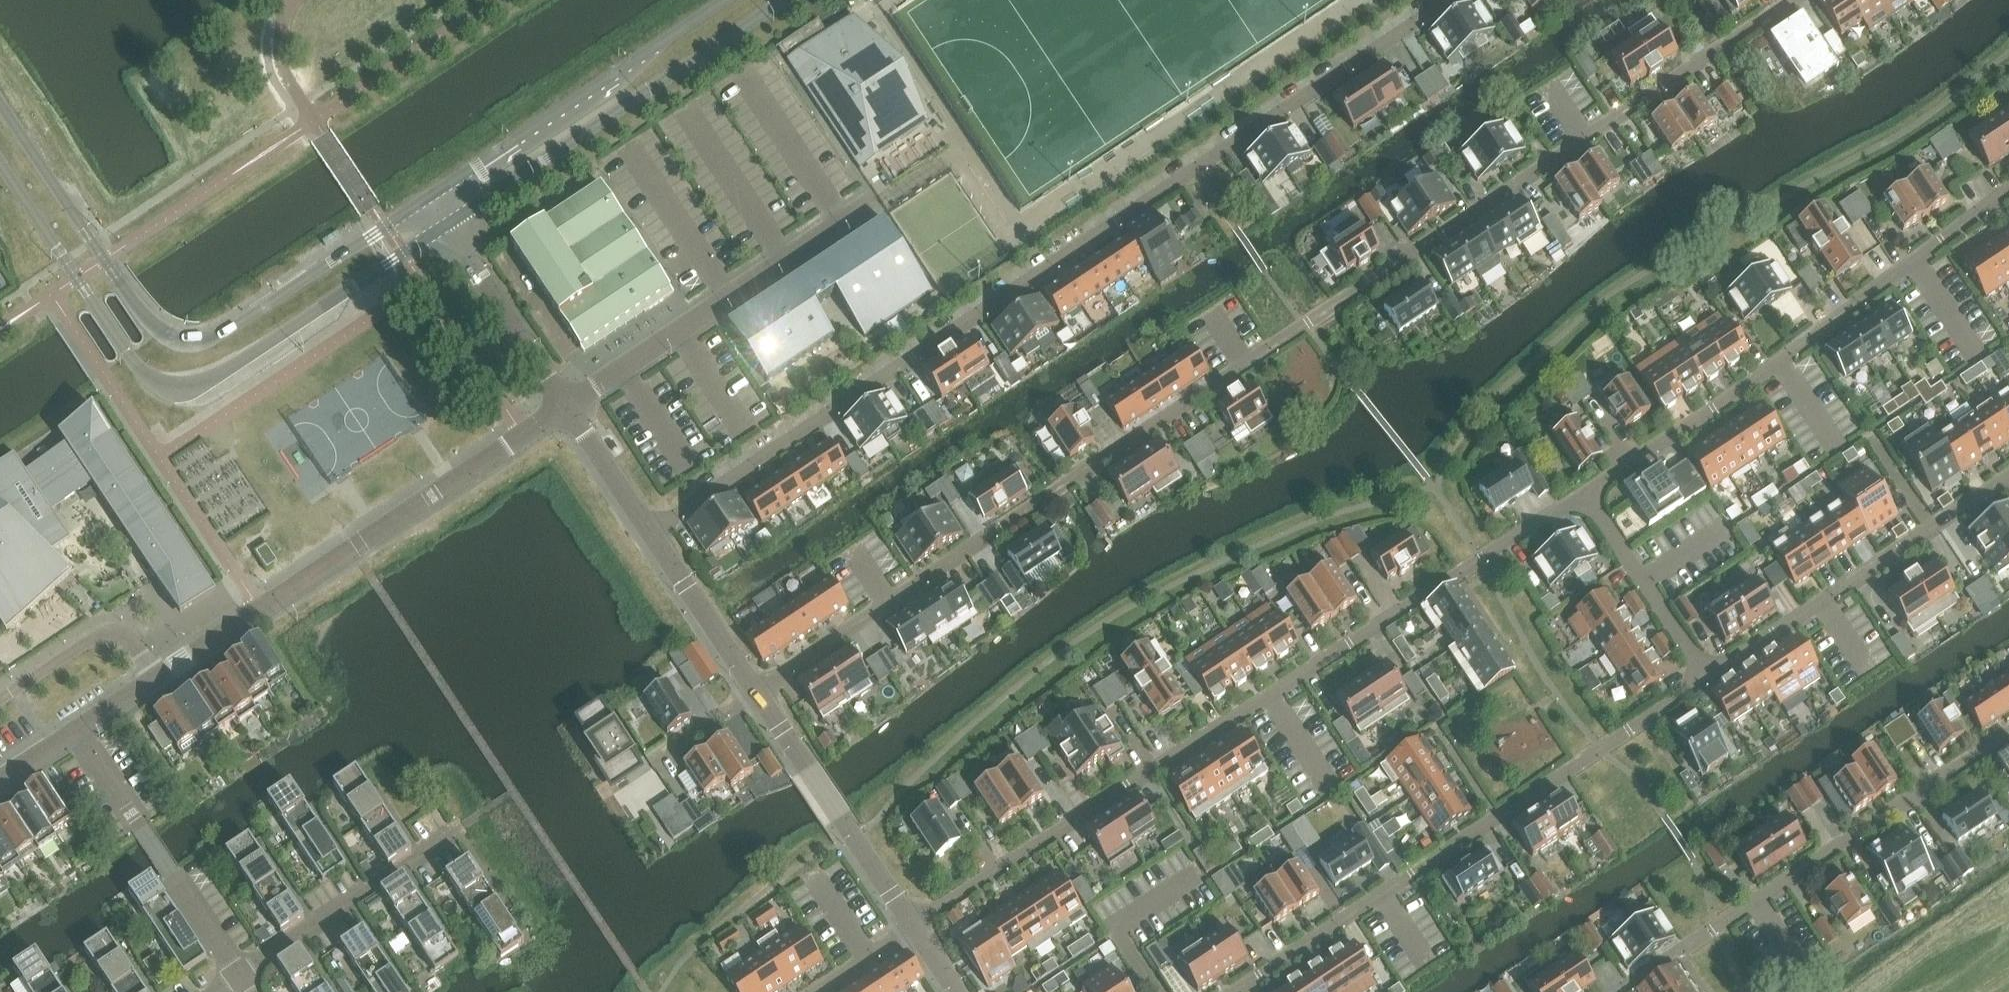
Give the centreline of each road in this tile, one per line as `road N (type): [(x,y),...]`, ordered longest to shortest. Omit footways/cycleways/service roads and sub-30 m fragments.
road 1 (residential): [(754,695),(1791,0)]
road 2 (residential): [(1449,0),(647,534)]
road 3 (residential): [(1580,490),(912,928)]
road 4 (secondary): [(0,163),(140,366),(173,384),(209,382),(239,367),(450,225)]
road 5 (secondary): [(432,198),(217,337),(185,342),(112,275),(0,105)]
road 6 (residential): [(78,732),(565,406)]
road 7 (residential): [(1240,991),(1703,679)]
road 8 (residential): [(2008,193),(1783,357),(1580,490)]
road 9 (residential): [(2008,732),(1621,991)]
road 10 (secondary): [(450,225),(788,0)]
road 11 (residential): [(1703,679),(2008,478)]
road 12 (secondary): [(726,0),(432,198)]
road 13 (residential): [(841,224),(565,406)]
road 14 (residential): [(240,976),(78,732)]
road 15 (residential): [(754,695),(912,928)]
road 16 (residential): [(240,976),(451,831)]
road 17 (residential): [(1580,490),(1703,679)]
road 18 (residential): [(450,225),(565,406)]
road 19 (residential): [(647,534),(754,695)]
road 20 (residential): [(565,406),(647,534)]

